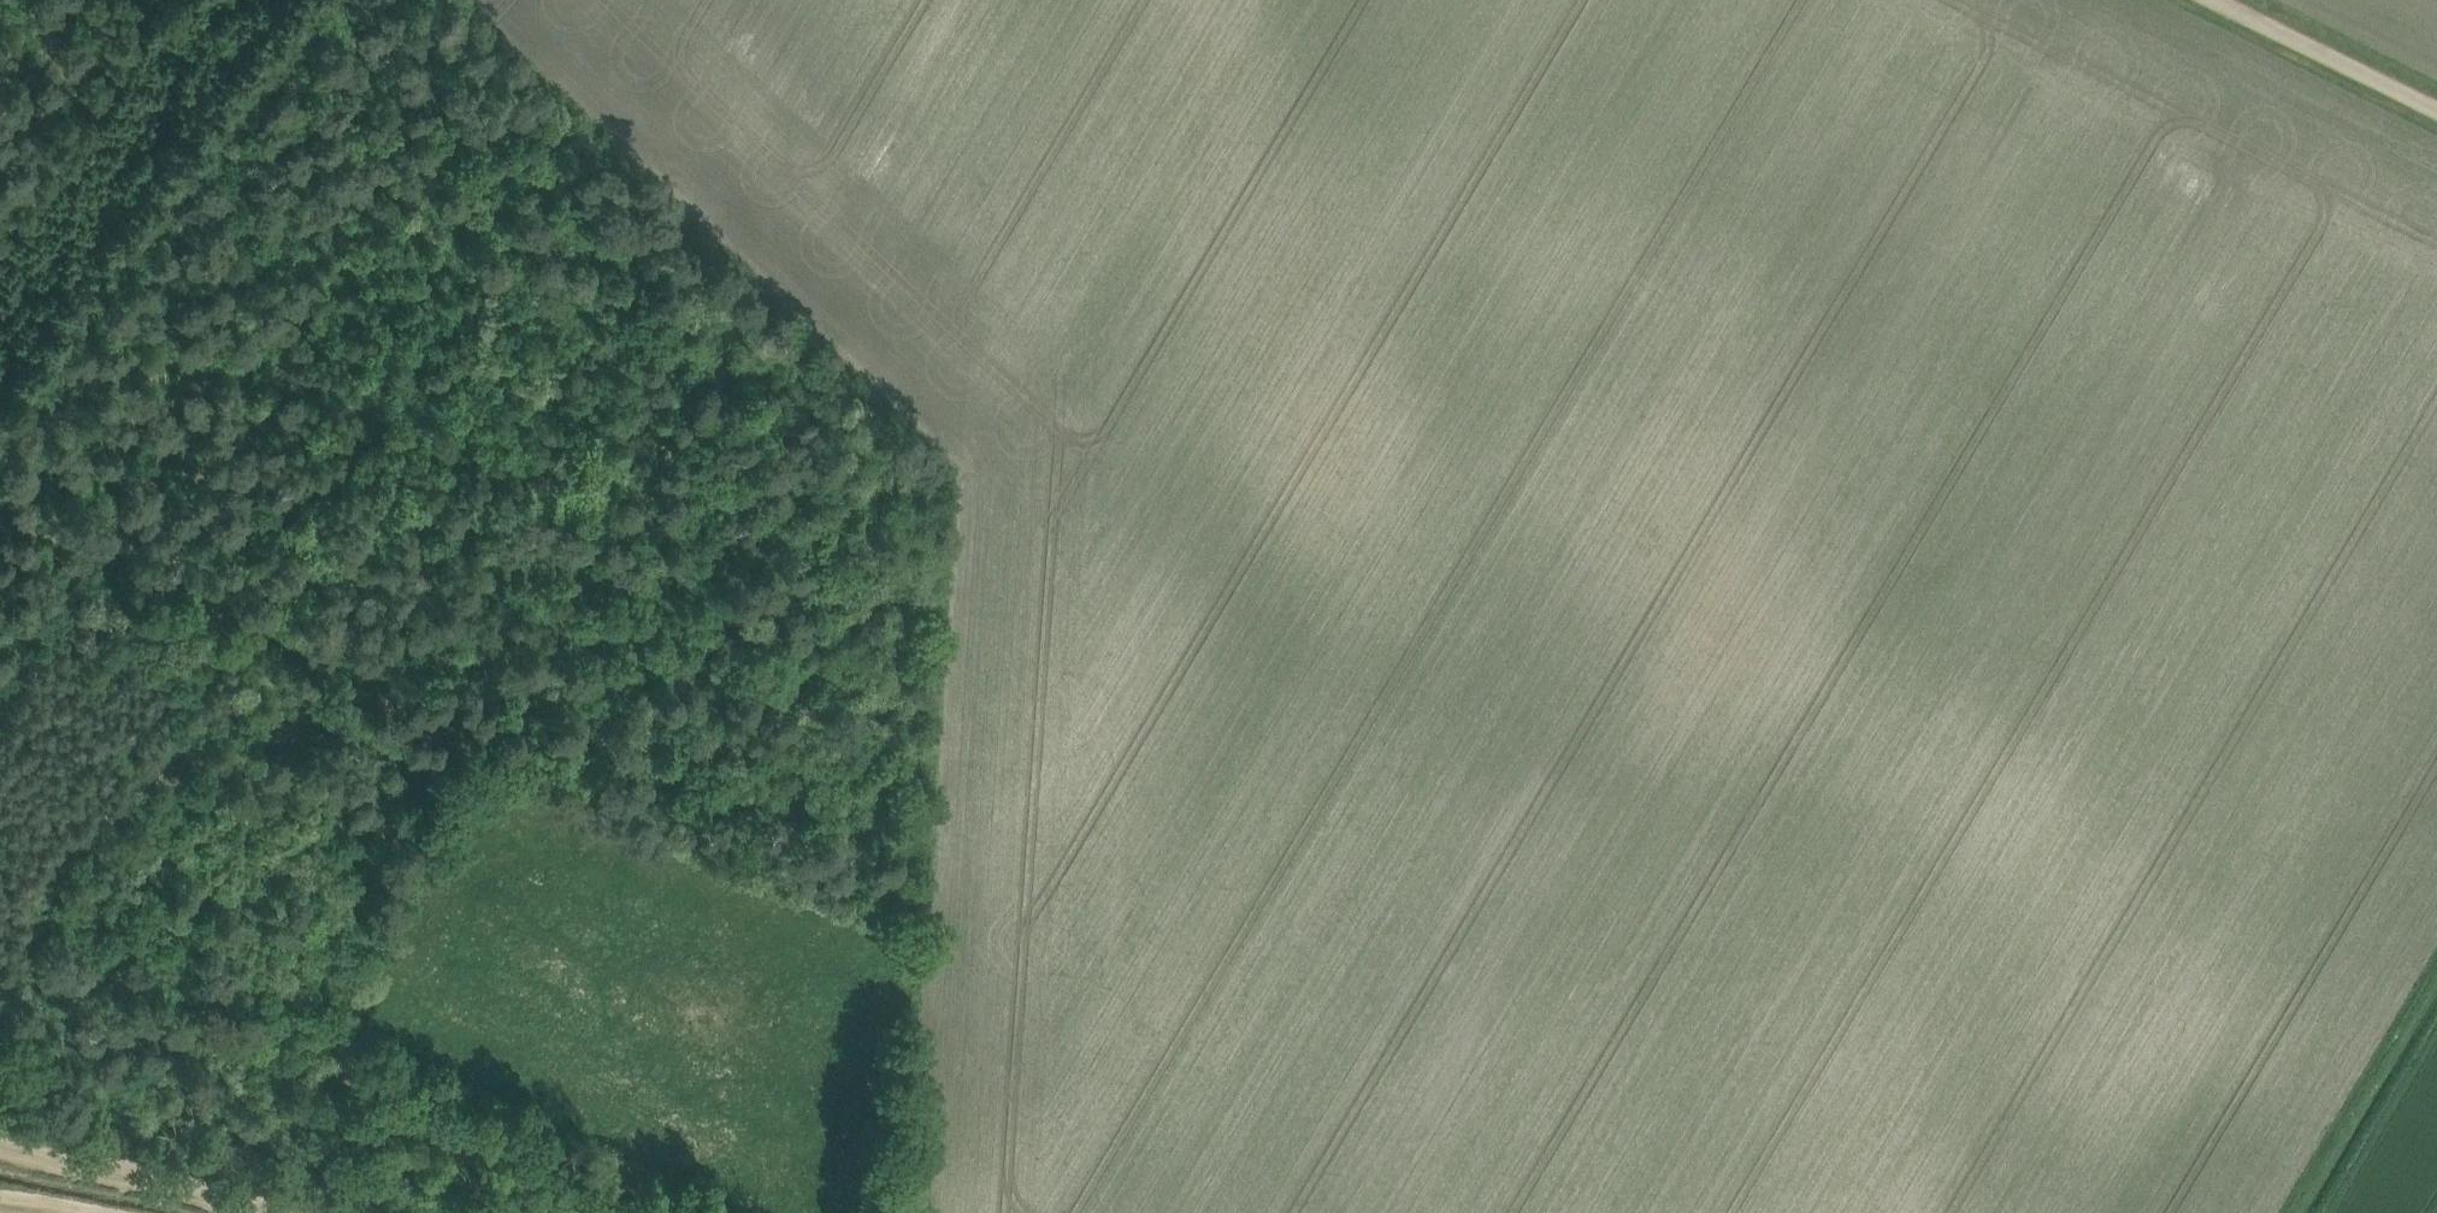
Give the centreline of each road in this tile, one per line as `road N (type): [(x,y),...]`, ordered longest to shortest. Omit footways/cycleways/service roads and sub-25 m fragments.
road 1 (track): [(2436,102),(2236,0)]

